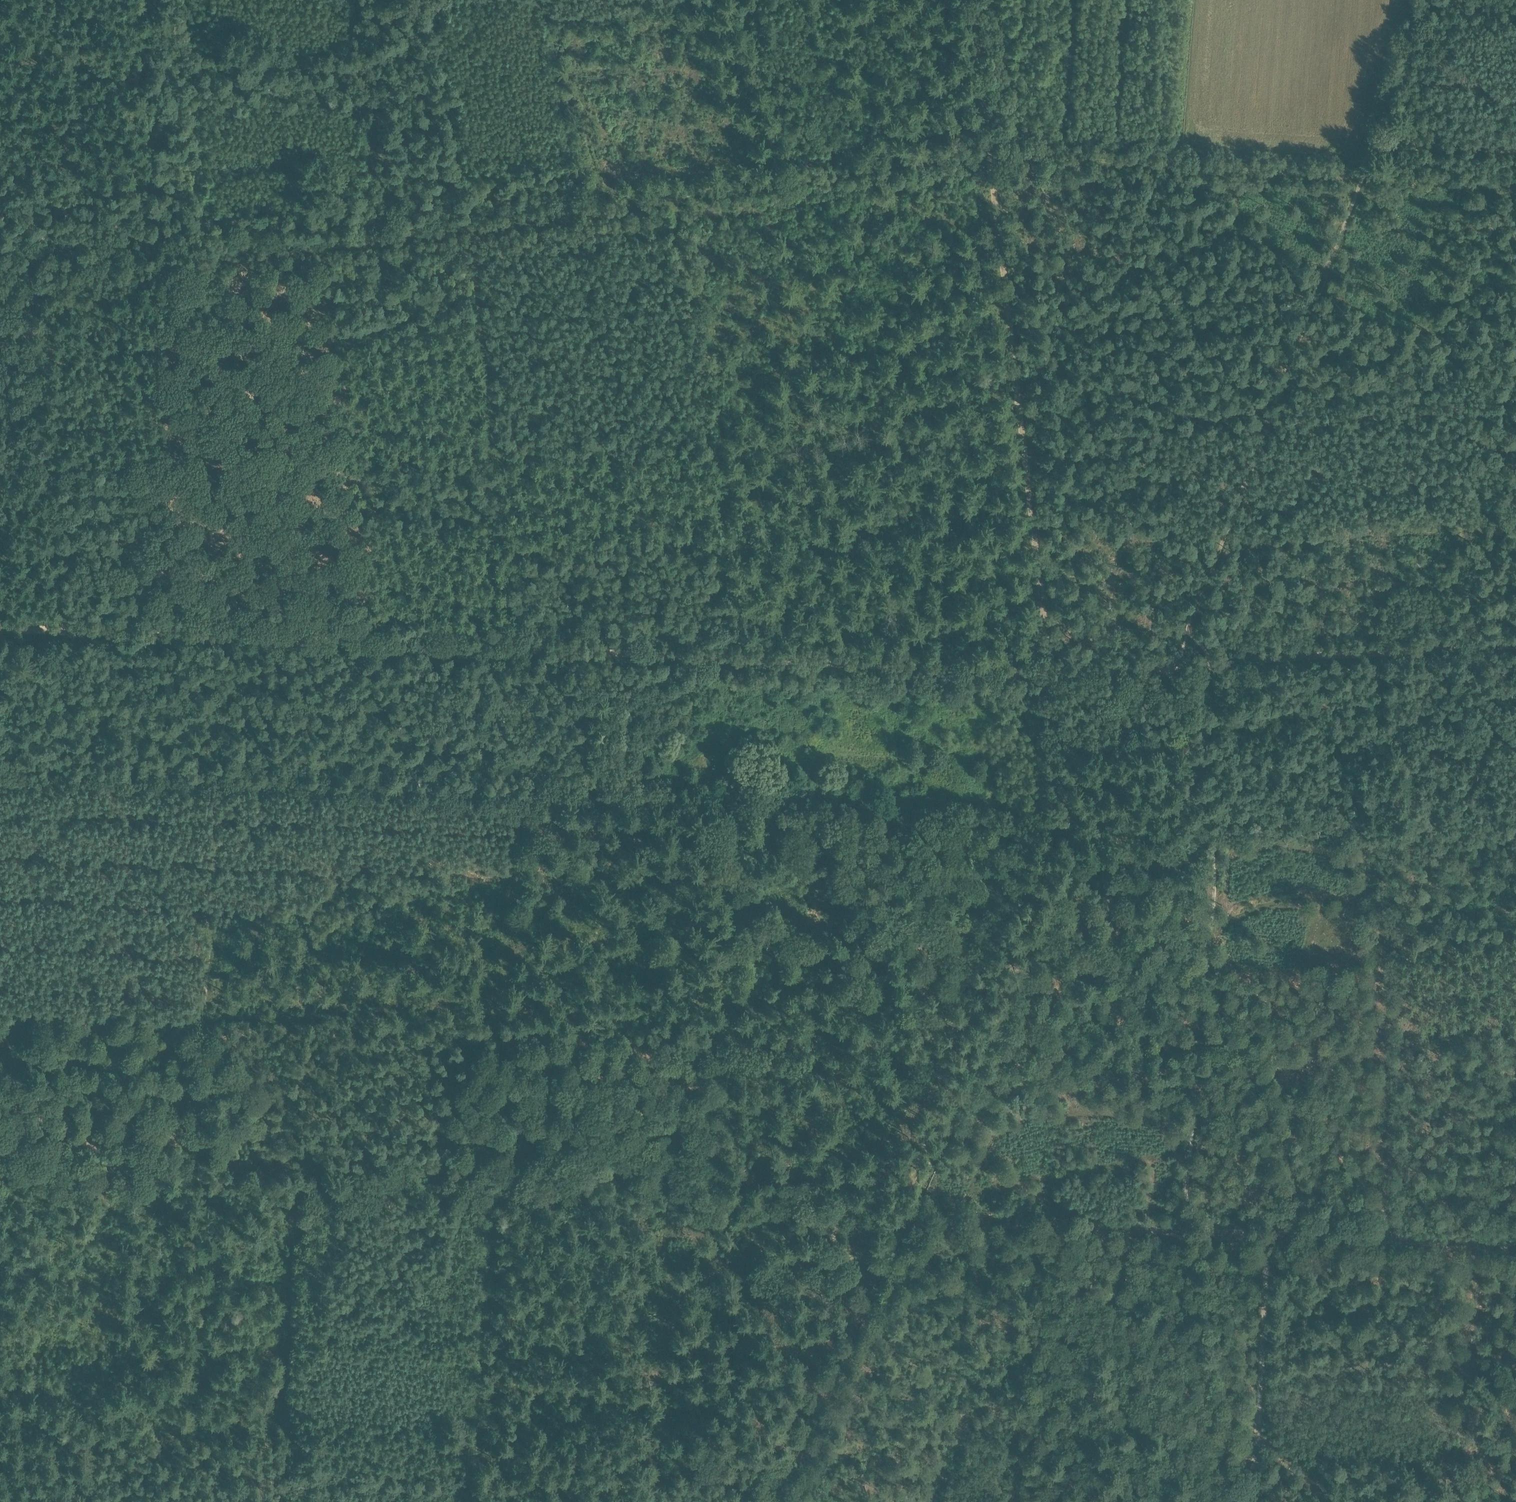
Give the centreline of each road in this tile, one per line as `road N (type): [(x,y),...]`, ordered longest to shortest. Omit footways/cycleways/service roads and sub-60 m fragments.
road 1 (track): [(1053,663),(0,624)]
road 2 (track): [(976,1055),(0,1005)]
road 3 (track): [(898,1221),(0,1169)]
road 4 (track): [(61,627),(51,457),(25,289),(183,265),(176,237),(163,231),(91,238),(0,234)]
road 5 (track): [(51,457),(718,454)]
road 6 (track): [(898,1221),(1063,866),(1053,663)]
road 7 (track): [(1053,663),(989,146)]
road 8 (track): [(1197,622),(1364,173)]
road 9 (track): [(732,653),(717,373),(677,236),(673,194)]
road 10 (track): [(467,222),(482,455),(508,645)]
road 11 (track): [(353,0),(372,159),(409,231),(580,204)]
road 12 (track): [(580,204),(989,146)]
road 13 (track): [(1164,1230),(1210,923),(1215,869),(1207,831)]
road 14 (track): [(989,146),(1364,173)]
road 15 (track): [(107,1175),(100,1372),(85,1501)]
road 16 (track): [(137,630),(160,681),(171,779),(0,770)]
road 17 (track): [(171,779),(496,791)]
road 18 (track): [(1210,923),(1297,898),(1414,939),(1515,928)]
road 19 (track): [(765,1501),(898,1221)]
road 20 (track): [(473,1501),(489,1196)]
road 21 (track): [(1515,645),(1216,662)]
road 22 (track): [(1013,1501),(1037,1227)]
road 23 (track): [(1164,1230),(898,1221)]
road 24 (track): [(1515,1245),(1261,1234)]
road 25 (track): [(494,0),(550,17),(580,204)]
road 26 (track): [(409,231),(183,265)]
road 27 (track): [(1429,0),(1364,173)]
road 28 (track): [(1216,662),(1053,663)]
road 29 (track): [(989,146),(970,0)]

